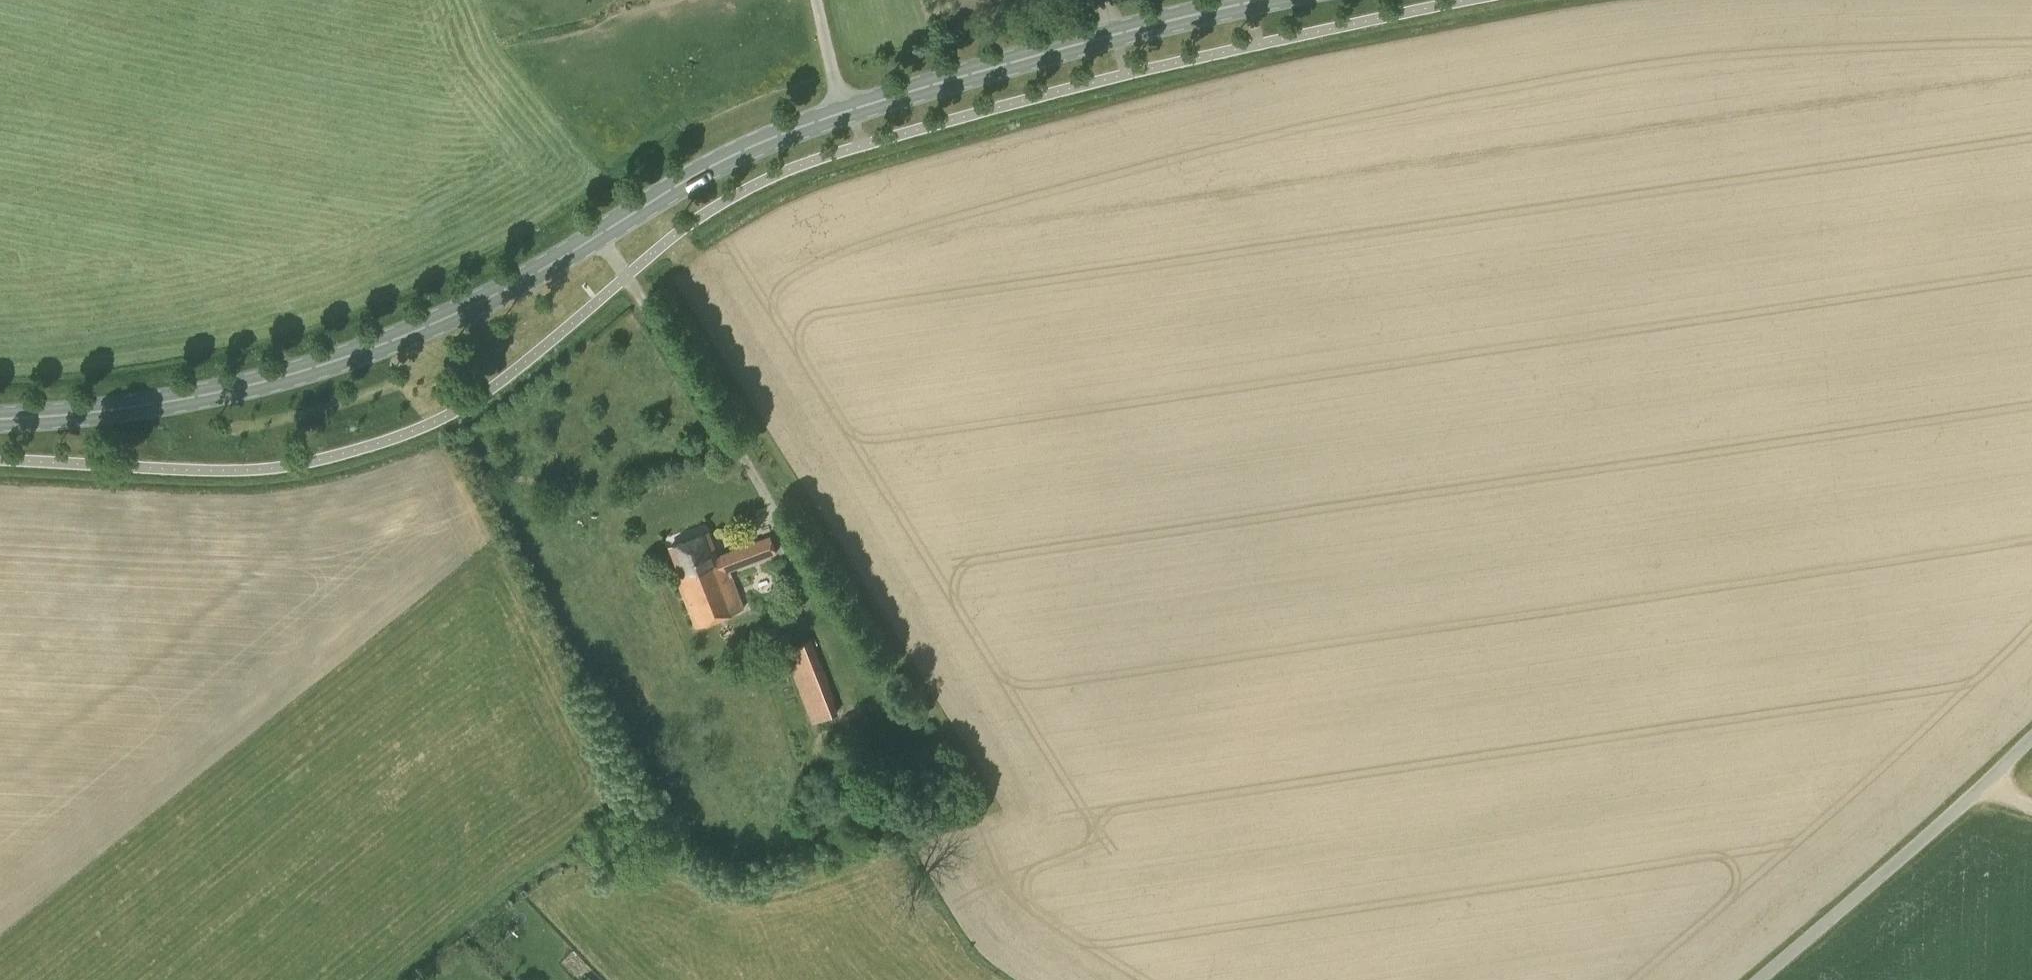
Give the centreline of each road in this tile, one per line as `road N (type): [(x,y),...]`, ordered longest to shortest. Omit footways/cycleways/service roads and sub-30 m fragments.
road 1 (secondary): [(0,419),(174,402),(375,350),(473,308),(768,143),(1103,39),(1281,0)]
road 2 (unclassified): [(1760,979),(2031,737)]

